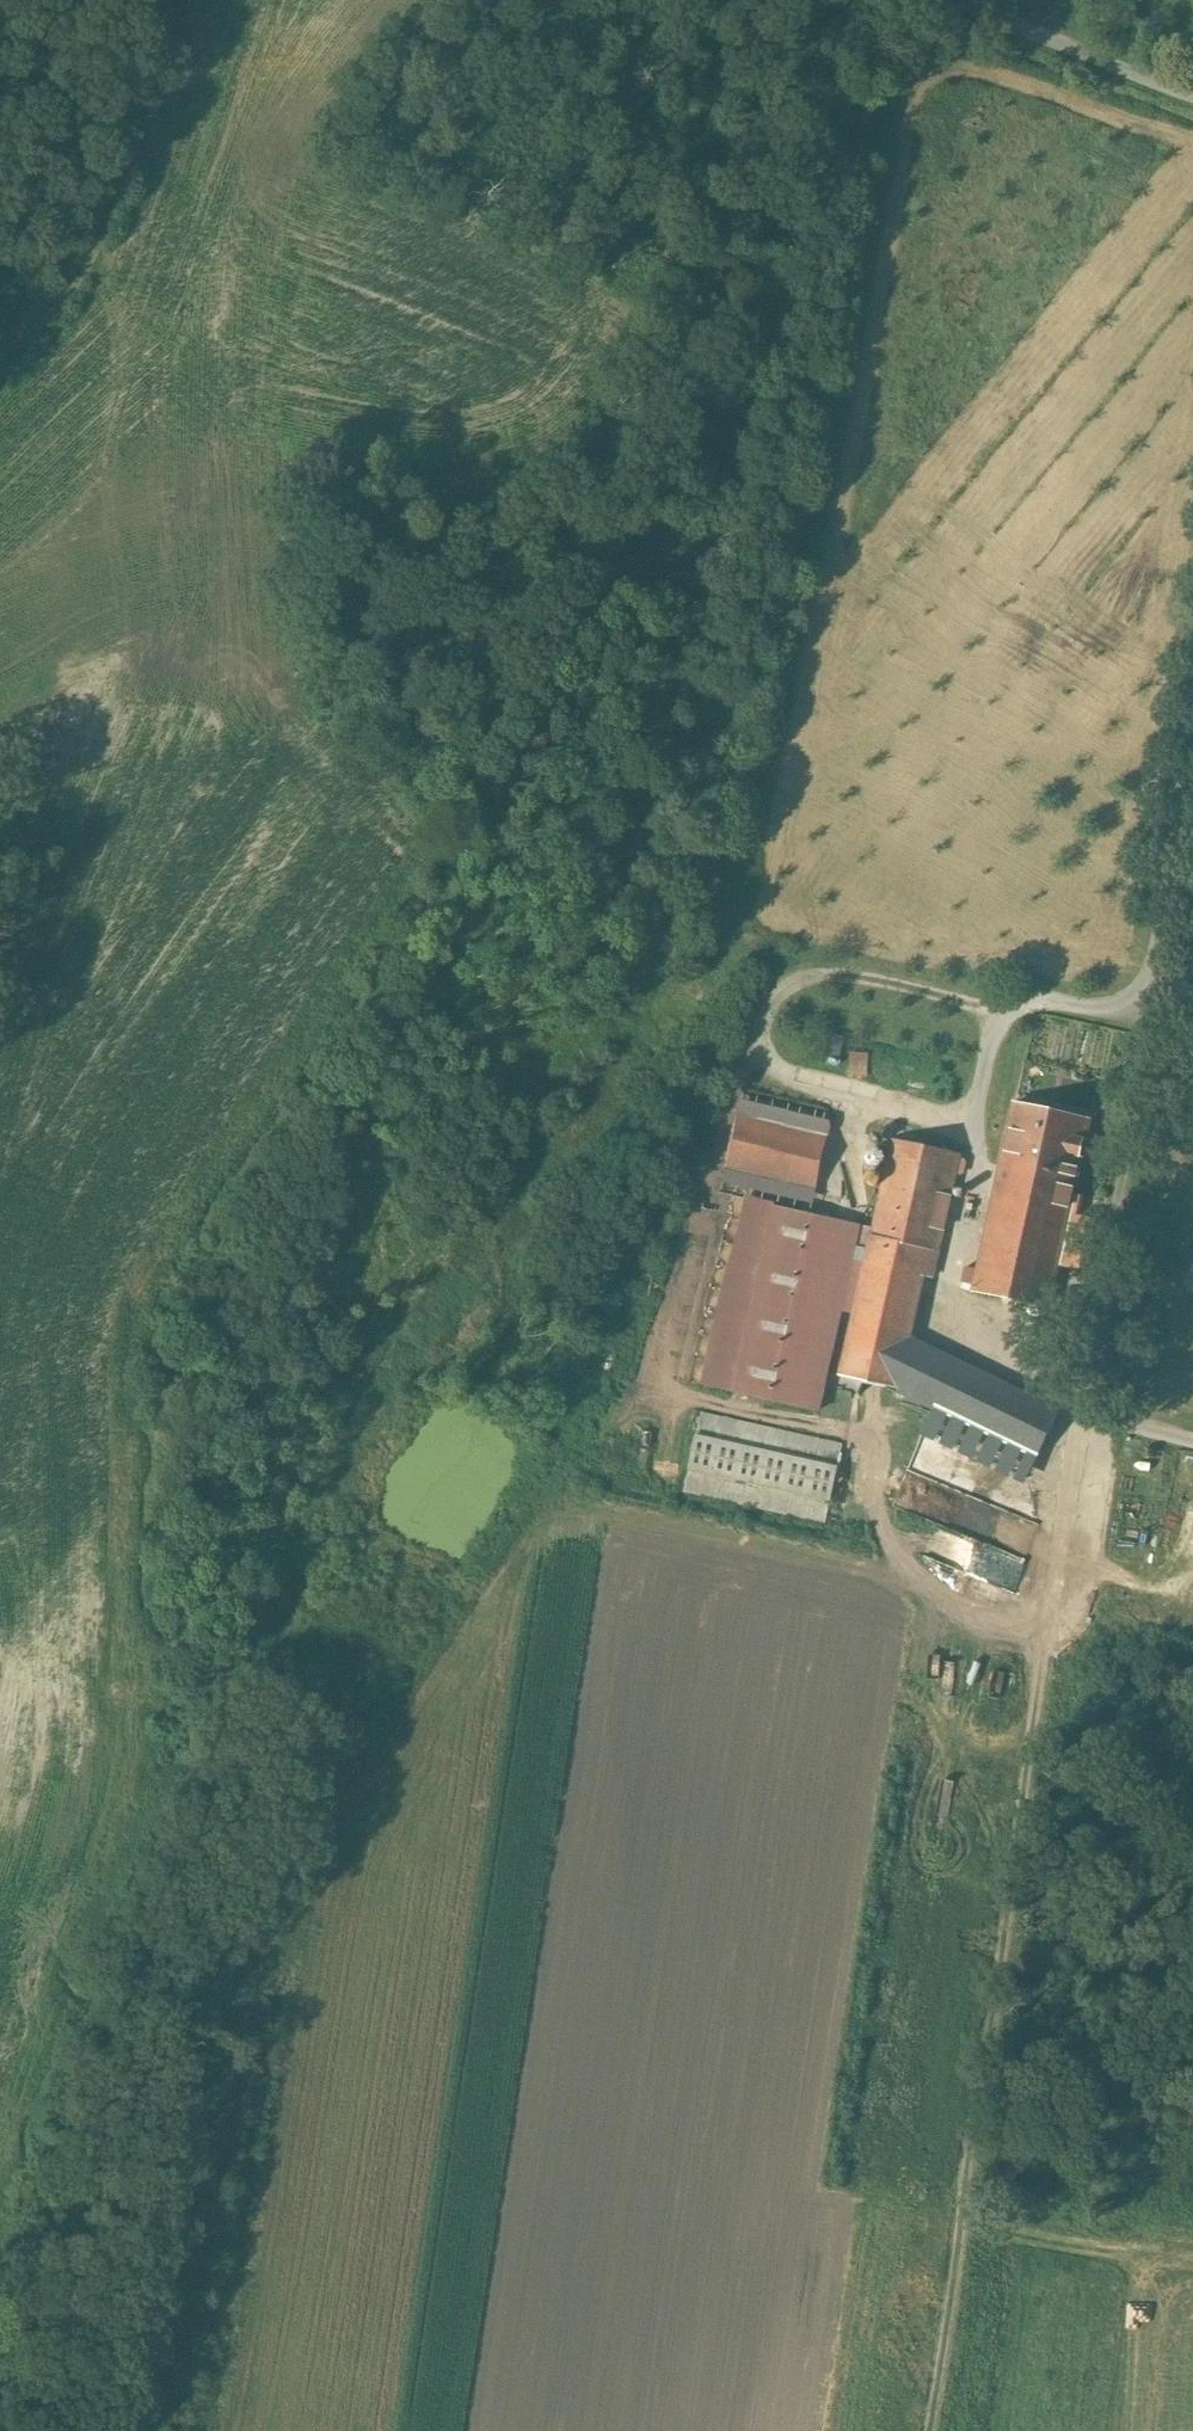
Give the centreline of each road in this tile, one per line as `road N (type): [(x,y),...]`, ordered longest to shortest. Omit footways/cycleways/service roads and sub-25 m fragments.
road 1 (track): [(932,2430),(1046,1671),(1098,1417)]
road 2 (unclassified): [(950,0),(1192,98)]

